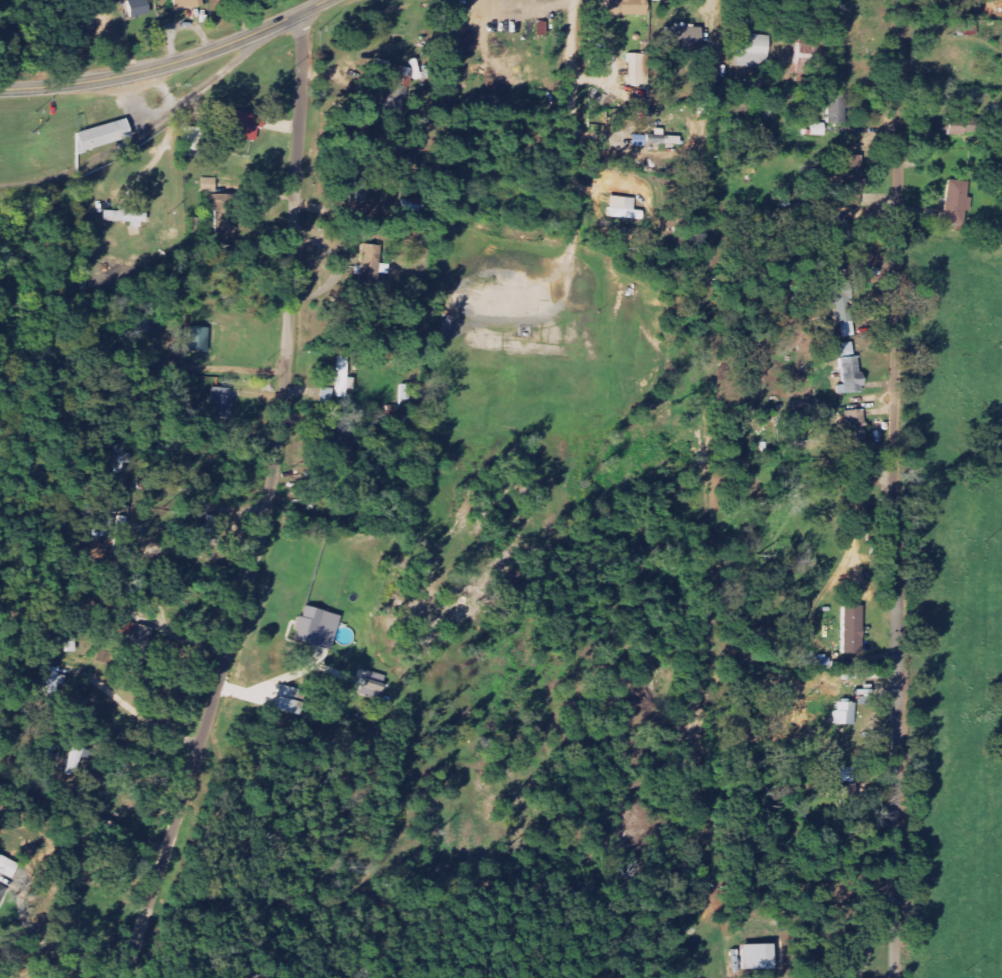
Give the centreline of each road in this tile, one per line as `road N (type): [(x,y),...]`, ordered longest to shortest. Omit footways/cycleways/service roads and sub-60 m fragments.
road 1 (residential): [(122,977),(264,536),(284,408),(307,10)]
road 2 (residential): [(901,666),(902,0)]
road 3 (tertiary): [(0,89),(166,65),(328,0)]
road 4 (residential): [(901,666),(897,977)]
road 5 (residential): [(146,130),(272,26)]

